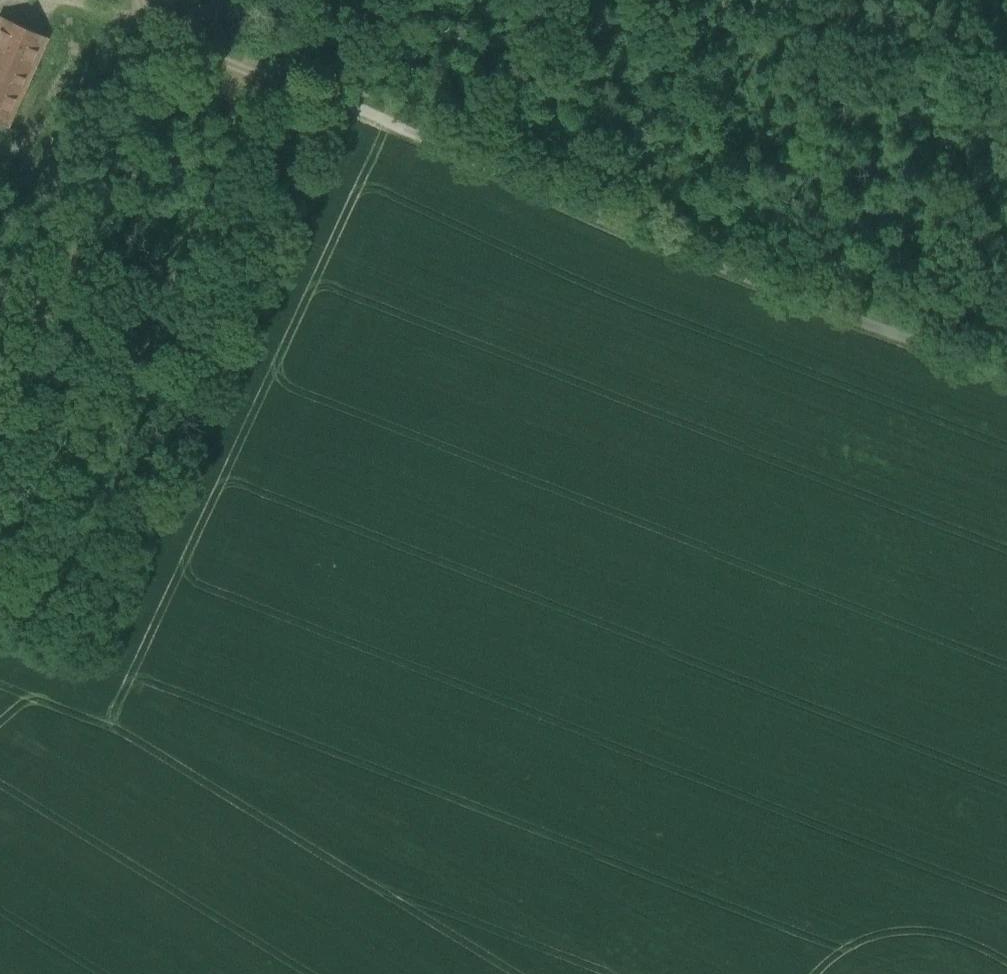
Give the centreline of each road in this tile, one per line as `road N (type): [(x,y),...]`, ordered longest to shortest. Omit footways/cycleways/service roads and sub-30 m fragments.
road 1 (track): [(1006,372),(635,236),(358,107)]
road 2 (track): [(0,628),(31,604),(58,561),(244,65)]

